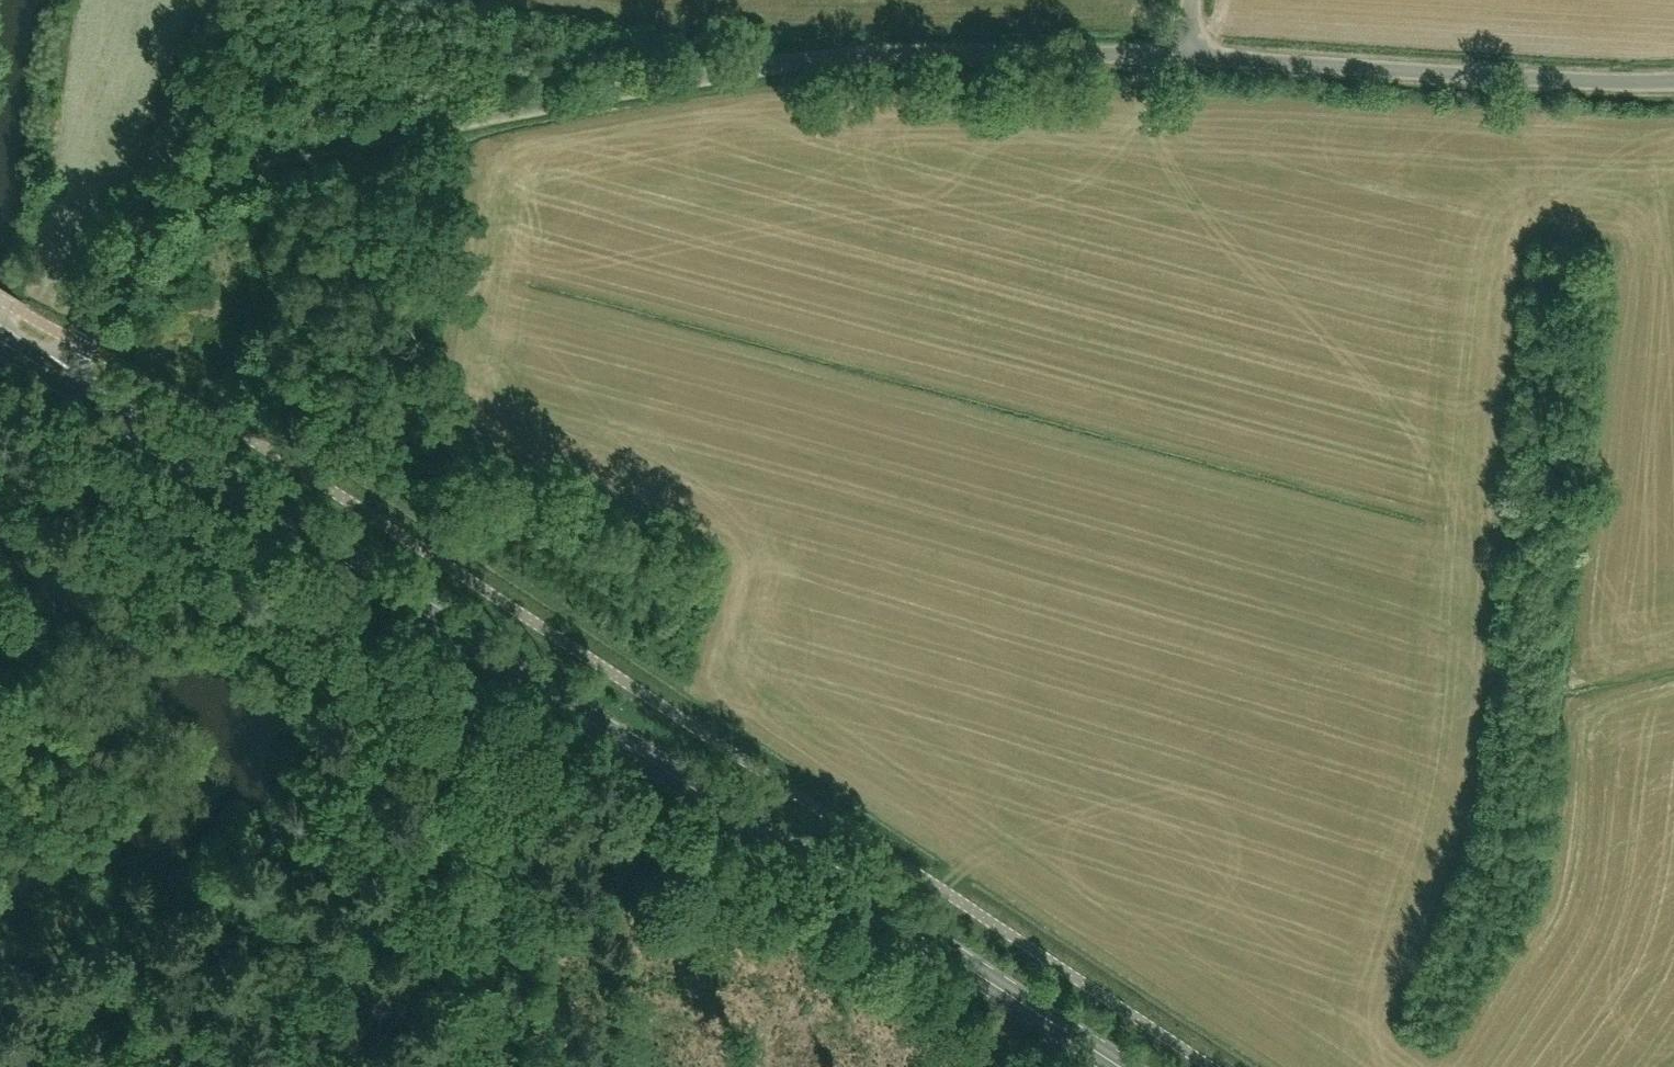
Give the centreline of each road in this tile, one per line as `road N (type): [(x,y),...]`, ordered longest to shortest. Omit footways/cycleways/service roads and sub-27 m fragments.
road 1 (primary): [(1120,1066),(64,383)]
road 2 (unclassified): [(140,223),(154,199),(184,179),(722,74),(795,63),(1186,55)]
road 3 (unclassified): [(1673,81),(1186,55)]
road 4 (unclassified): [(140,223),(141,155),(204,0)]
road 5 (unclassified): [(64,383),(140,223)]

